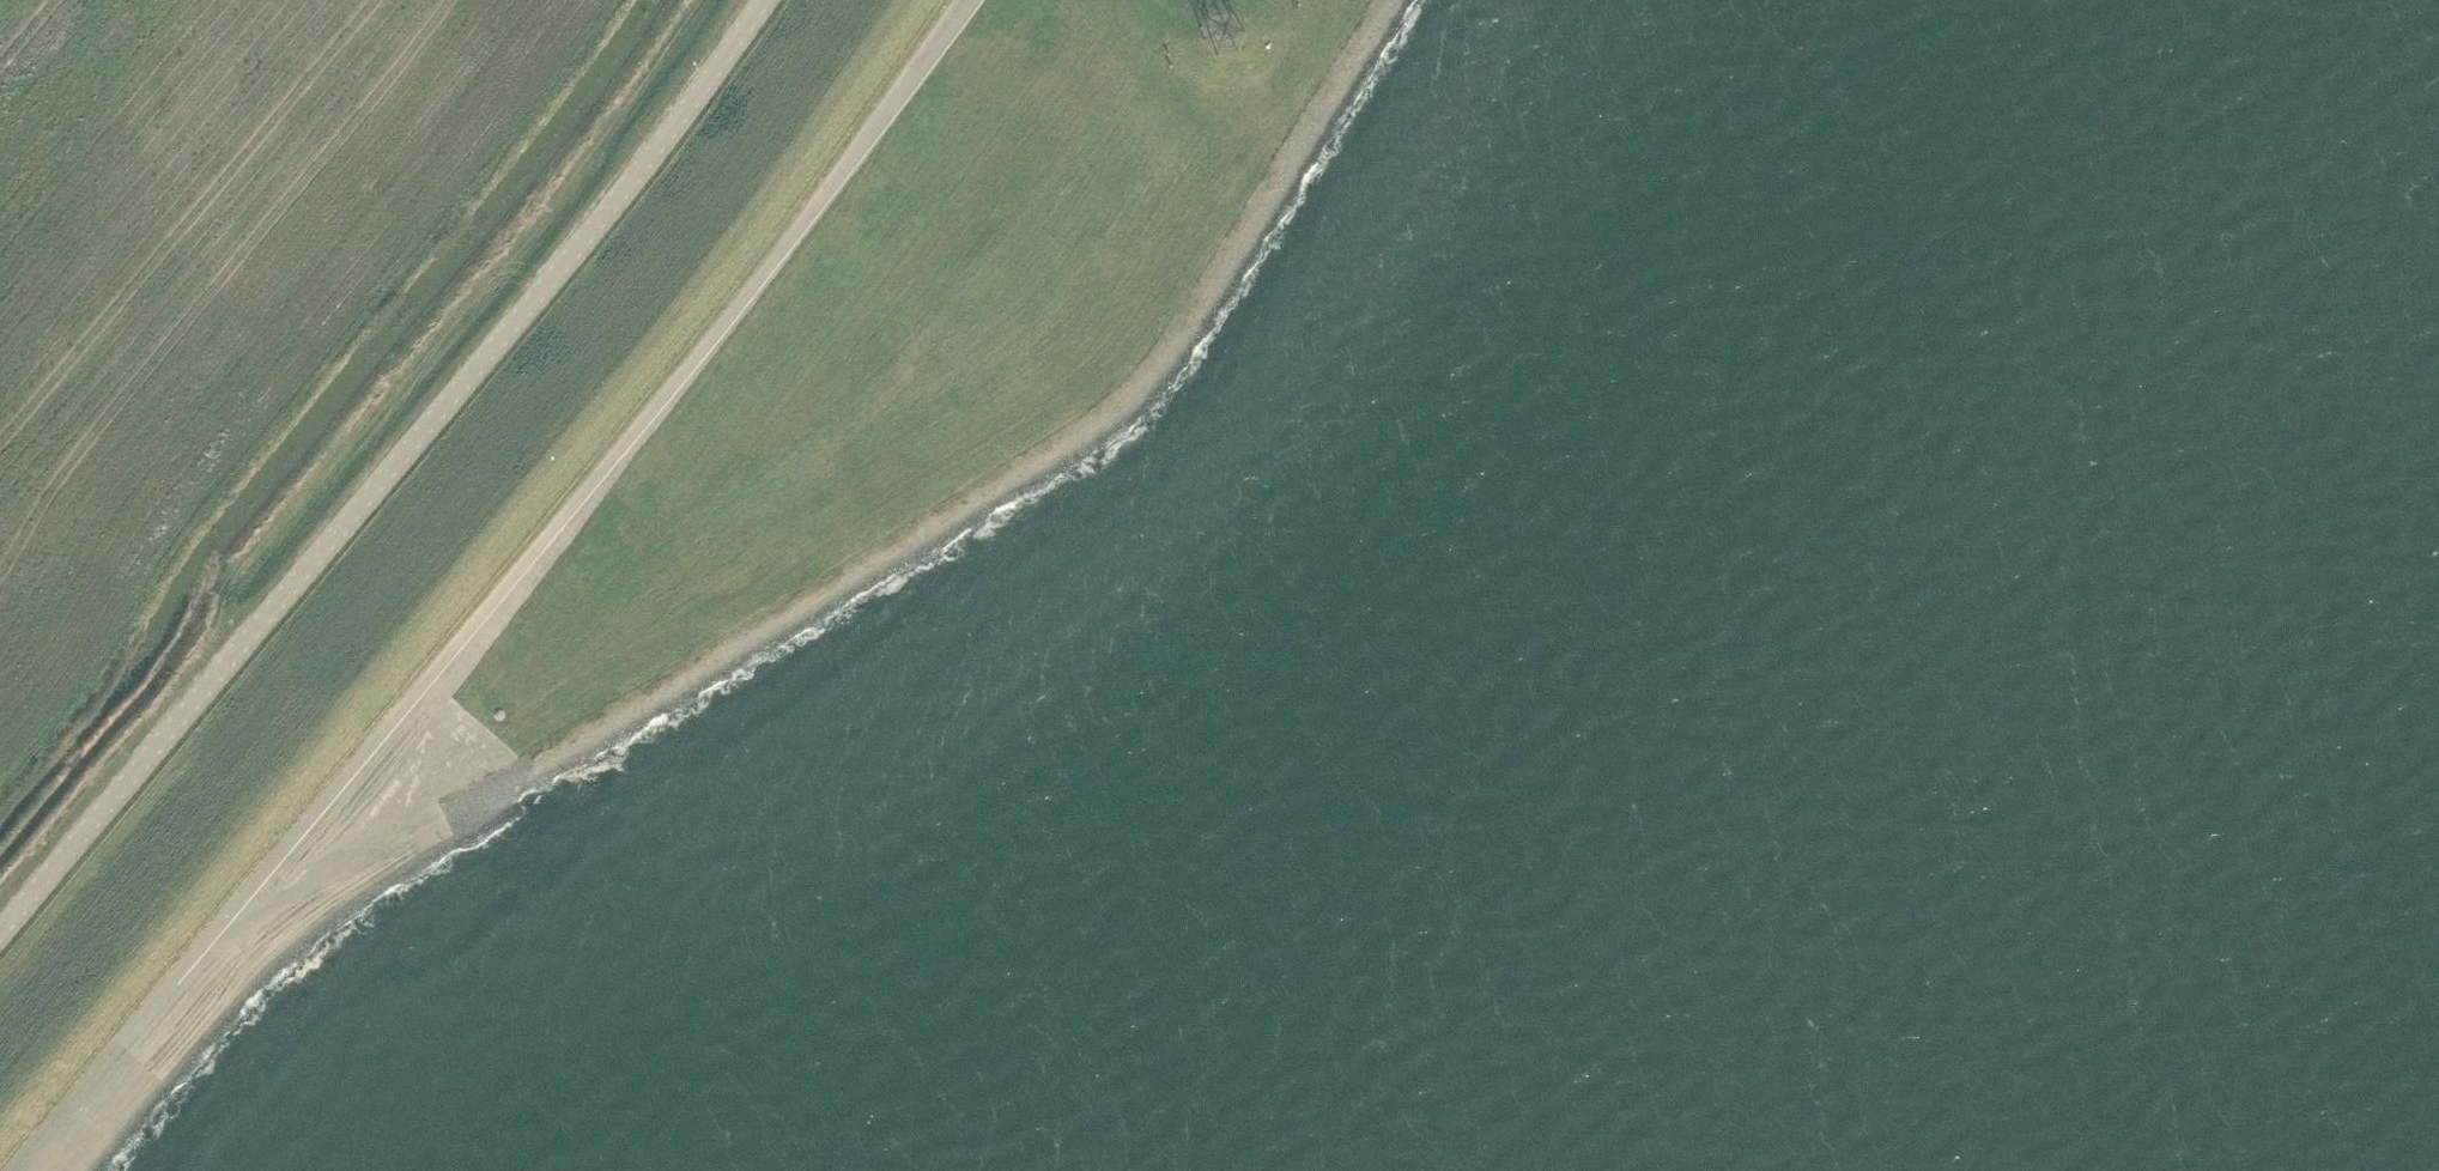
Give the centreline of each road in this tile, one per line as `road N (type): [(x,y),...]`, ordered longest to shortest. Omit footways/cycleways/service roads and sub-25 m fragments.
road 1 (tertiary): [(0,934),(609,211),(768,0)]

